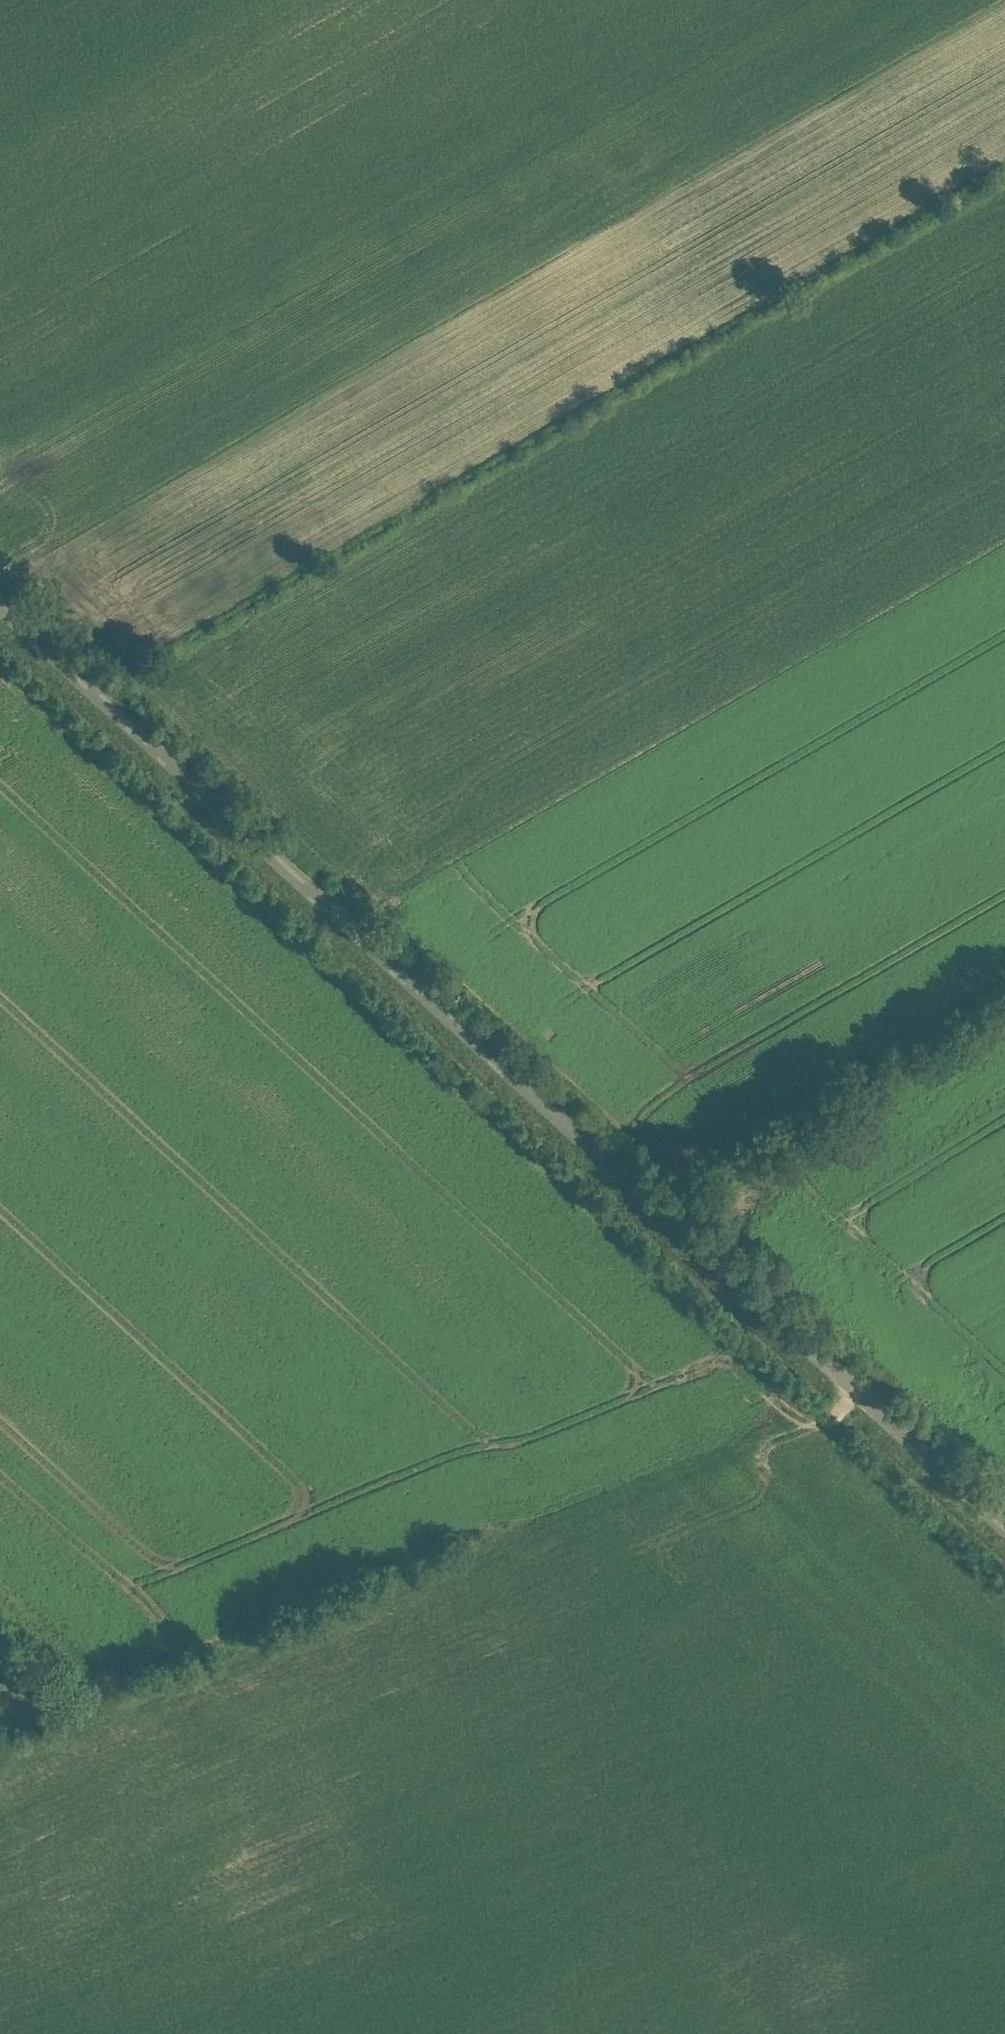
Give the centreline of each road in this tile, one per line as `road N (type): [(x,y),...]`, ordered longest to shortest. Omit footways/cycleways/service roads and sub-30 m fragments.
road 1 (unclassified): [(1004,1527),(0,610)]

